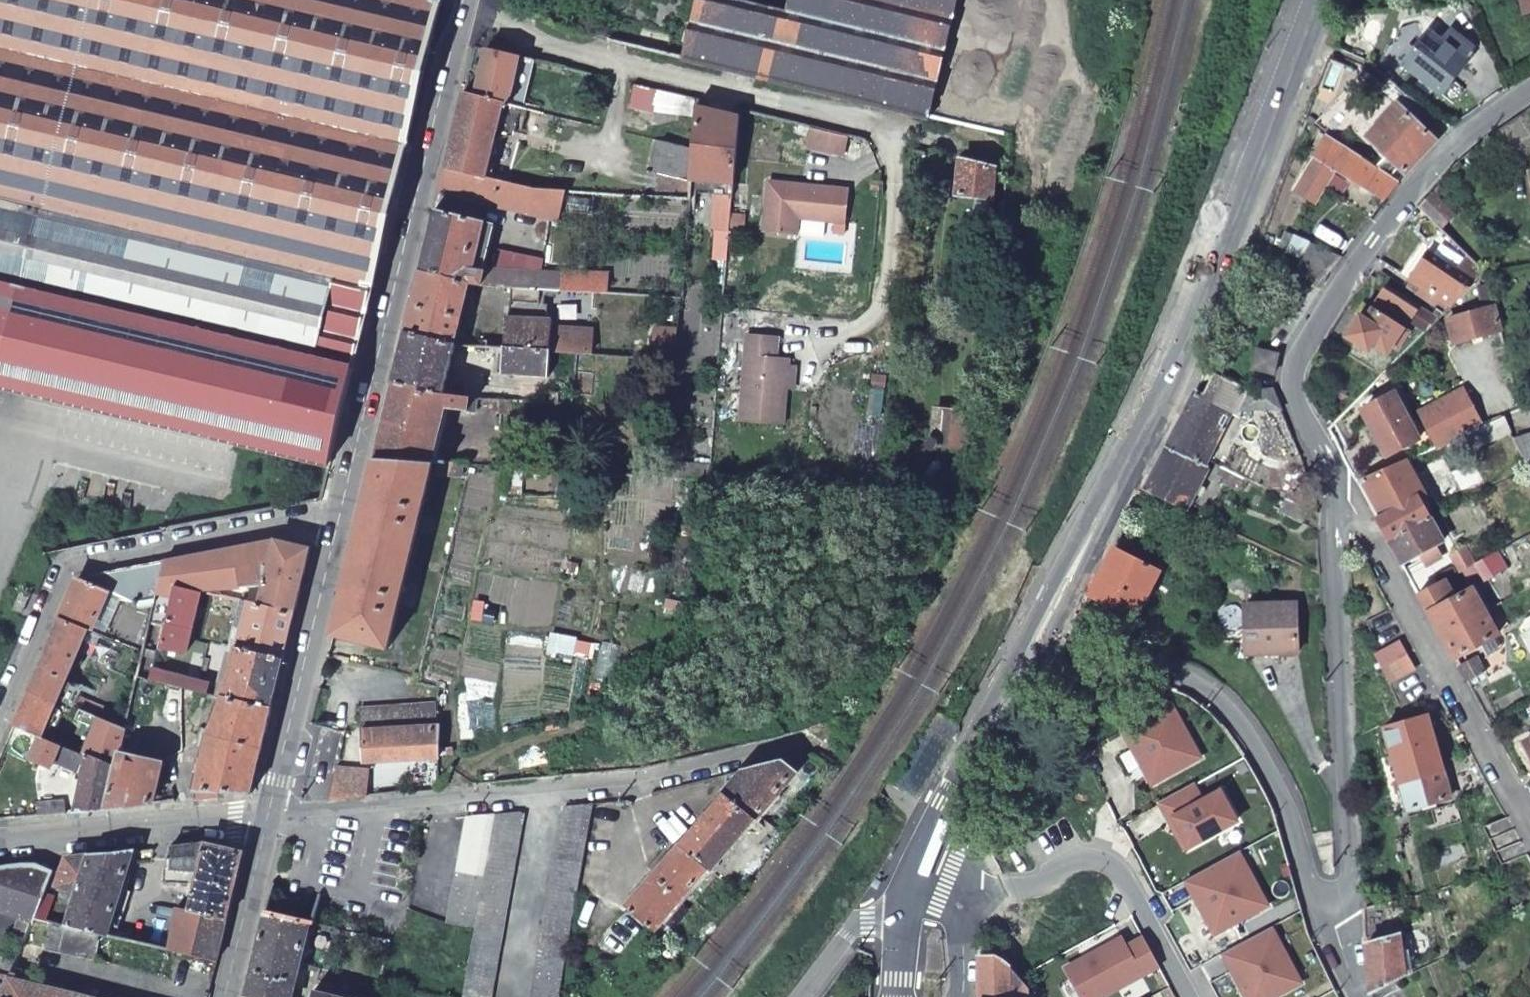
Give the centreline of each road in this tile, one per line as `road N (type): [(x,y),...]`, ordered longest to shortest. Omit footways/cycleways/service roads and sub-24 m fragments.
road 1 (unclassified): [(1021,672),(1181,357),(1319,0)]
road 2 (unclassified): [(267,819),(628,784),(799,744),(840,759)]
road 3 (residential): [(457,24),(993,146)]
road 4 (secondary): [(457,24),(336,528)]
road 5 (unclassified): [(1336,484),(1296,388),(1305,347),(1409,194),(1464,139),(1529,91)]
road 6 (unclassified): [(1021,672),(1054,682),(1139,668),(1206,689),(1261,752),(1321,910)]
road 7 (residential): [(336,528),(264,526),(68,564),(0,718)]
road 8 (unclassified): [(1321,910),(1345,893),(1350,877),(1336,484)]
road 9 (residential): [(1336,484),(1529,828)]
road 10 (secondary): [(336,528),(267,819)]
road 11 (residential): [(267,819),(0,840)]
road 12 (unclassified): [(922,861),(1021,672)]
road 13 (secondary): [(267,819),(225,996)]
road 14 (residential): [(922,861),(958,890),(964,996)]
road 15 (unclassified): [(794,996),(858,925),(902,918)]

